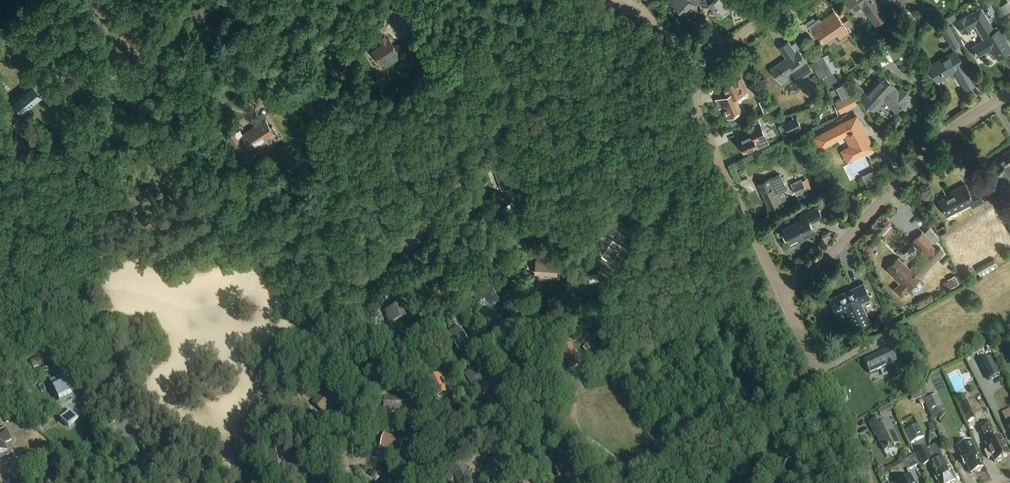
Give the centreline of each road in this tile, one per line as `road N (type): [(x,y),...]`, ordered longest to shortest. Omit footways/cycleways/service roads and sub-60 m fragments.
road 1 (residential): [(131,85),(319,49),(399,3),(440,47),(454,48),(534,0)]
road 2 (track): [(353,482),(347,446),(360,383),(374,359),(429,324),(440,289),(433,266),(464,181)]
road 3 (residential): [(781,290),(835,252),(942,136),(1009,94)]
road 4 (track): [(635,467),(570,431),(515,432),(495,423),(418,330)]
road 5 (residential): [(781,290),(702,123),(698,92),(706,64)]
road 6 (track): [(828,388),(744,423),(682,462),(635,467),(614,482)]
road 7 (track): [(510,258),(494,218),(464,181),(468,44)]
road 8 (residential): [(868,482),(781,290)]
road 9 (track): [(434,446),(481,437),(495,423),(503,459),(486,470)]

